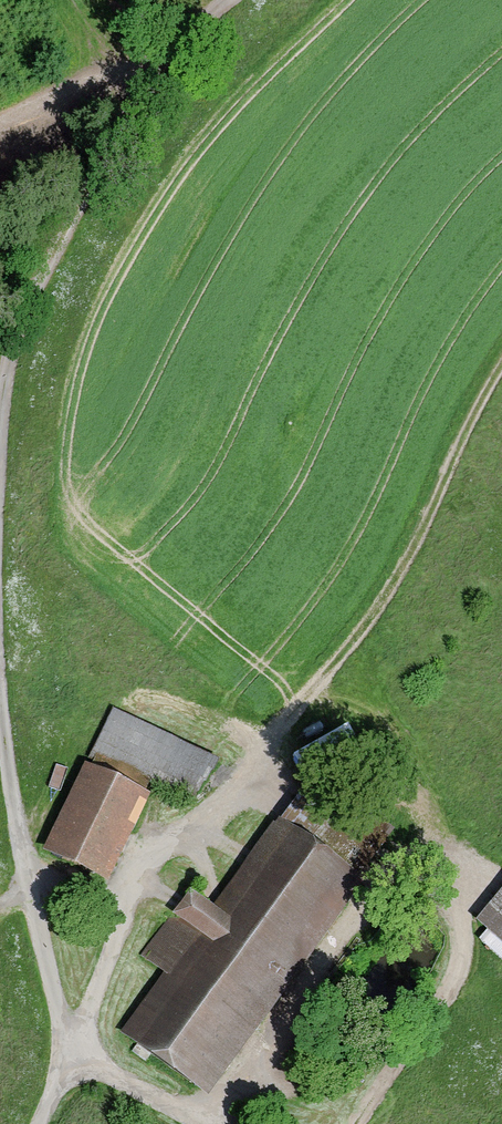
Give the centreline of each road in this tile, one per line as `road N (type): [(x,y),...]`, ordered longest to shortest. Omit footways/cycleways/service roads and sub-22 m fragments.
road 1 (track): [(0,665),(17,840),(74,1046),(193,1123)]
road 2 (track): [(229,0),(171,49),(114,131),(23,311),(0,427)]
road 3 (track): [(0,122),(171,49)]

